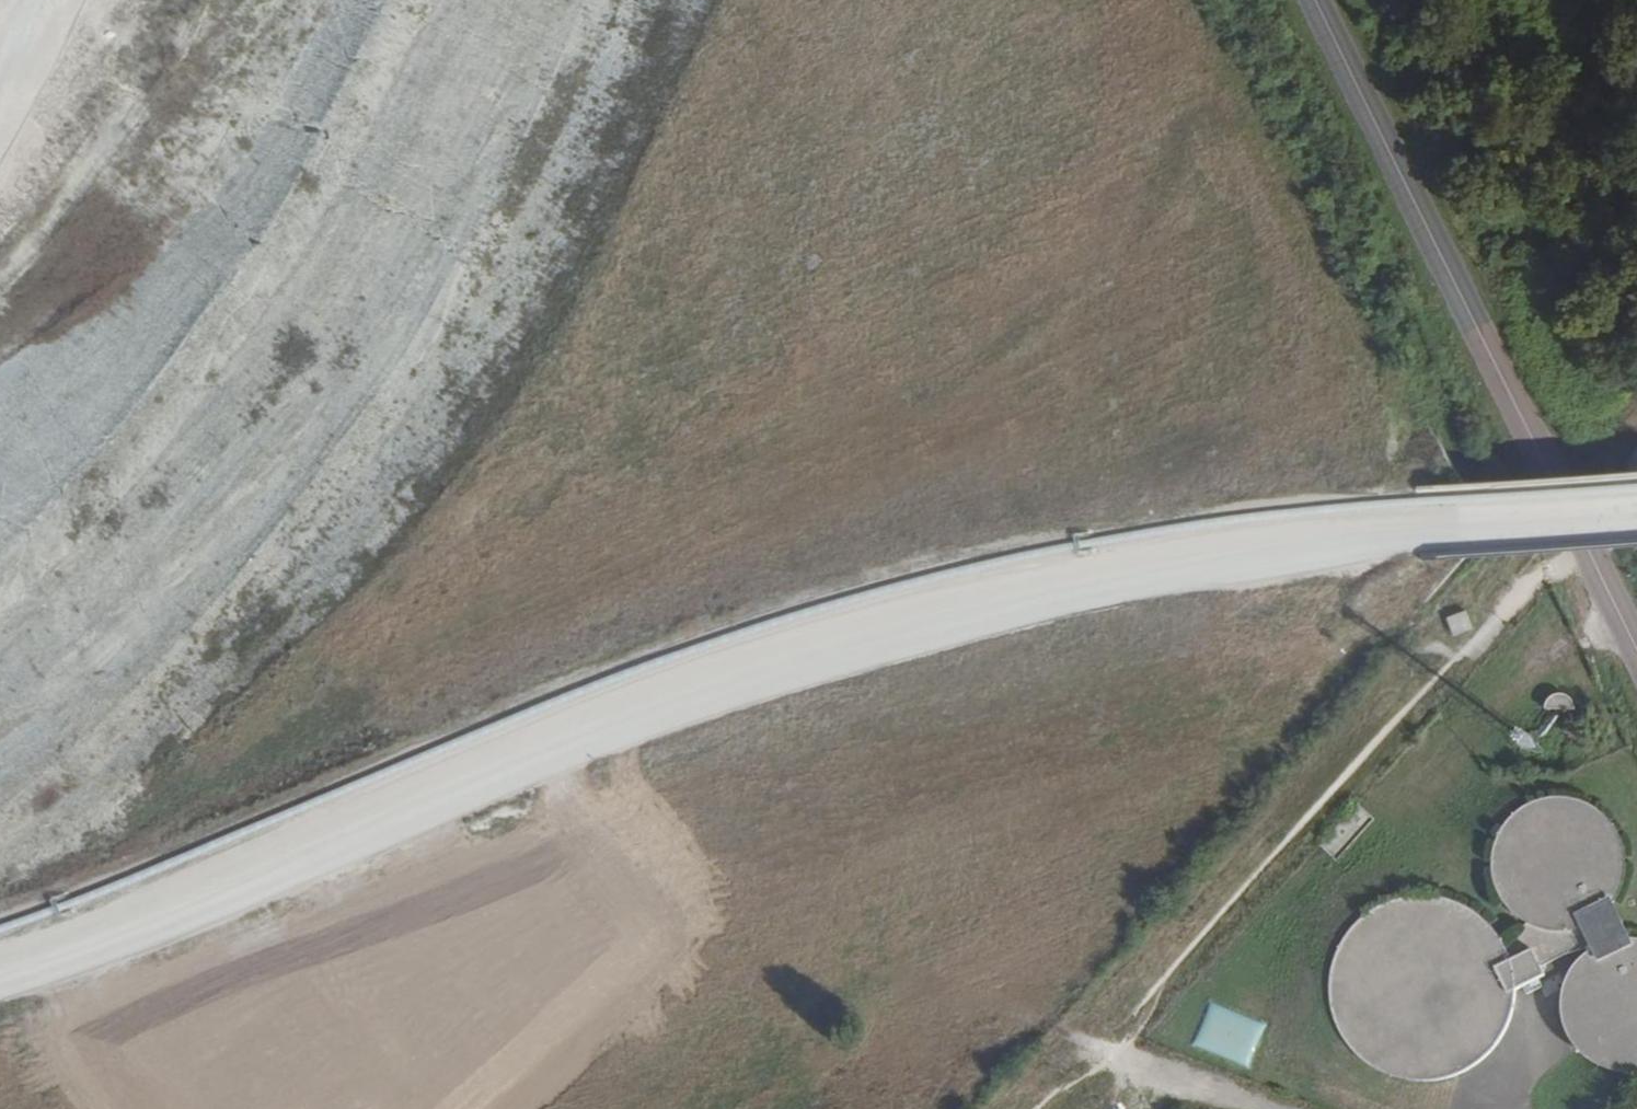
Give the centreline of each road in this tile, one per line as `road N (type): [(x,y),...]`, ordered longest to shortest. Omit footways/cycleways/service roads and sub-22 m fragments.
road 1 (tertiary): [(1320,0),(1636,664)]
road 2 (track): [(1257,1108),(1011,1011)]

